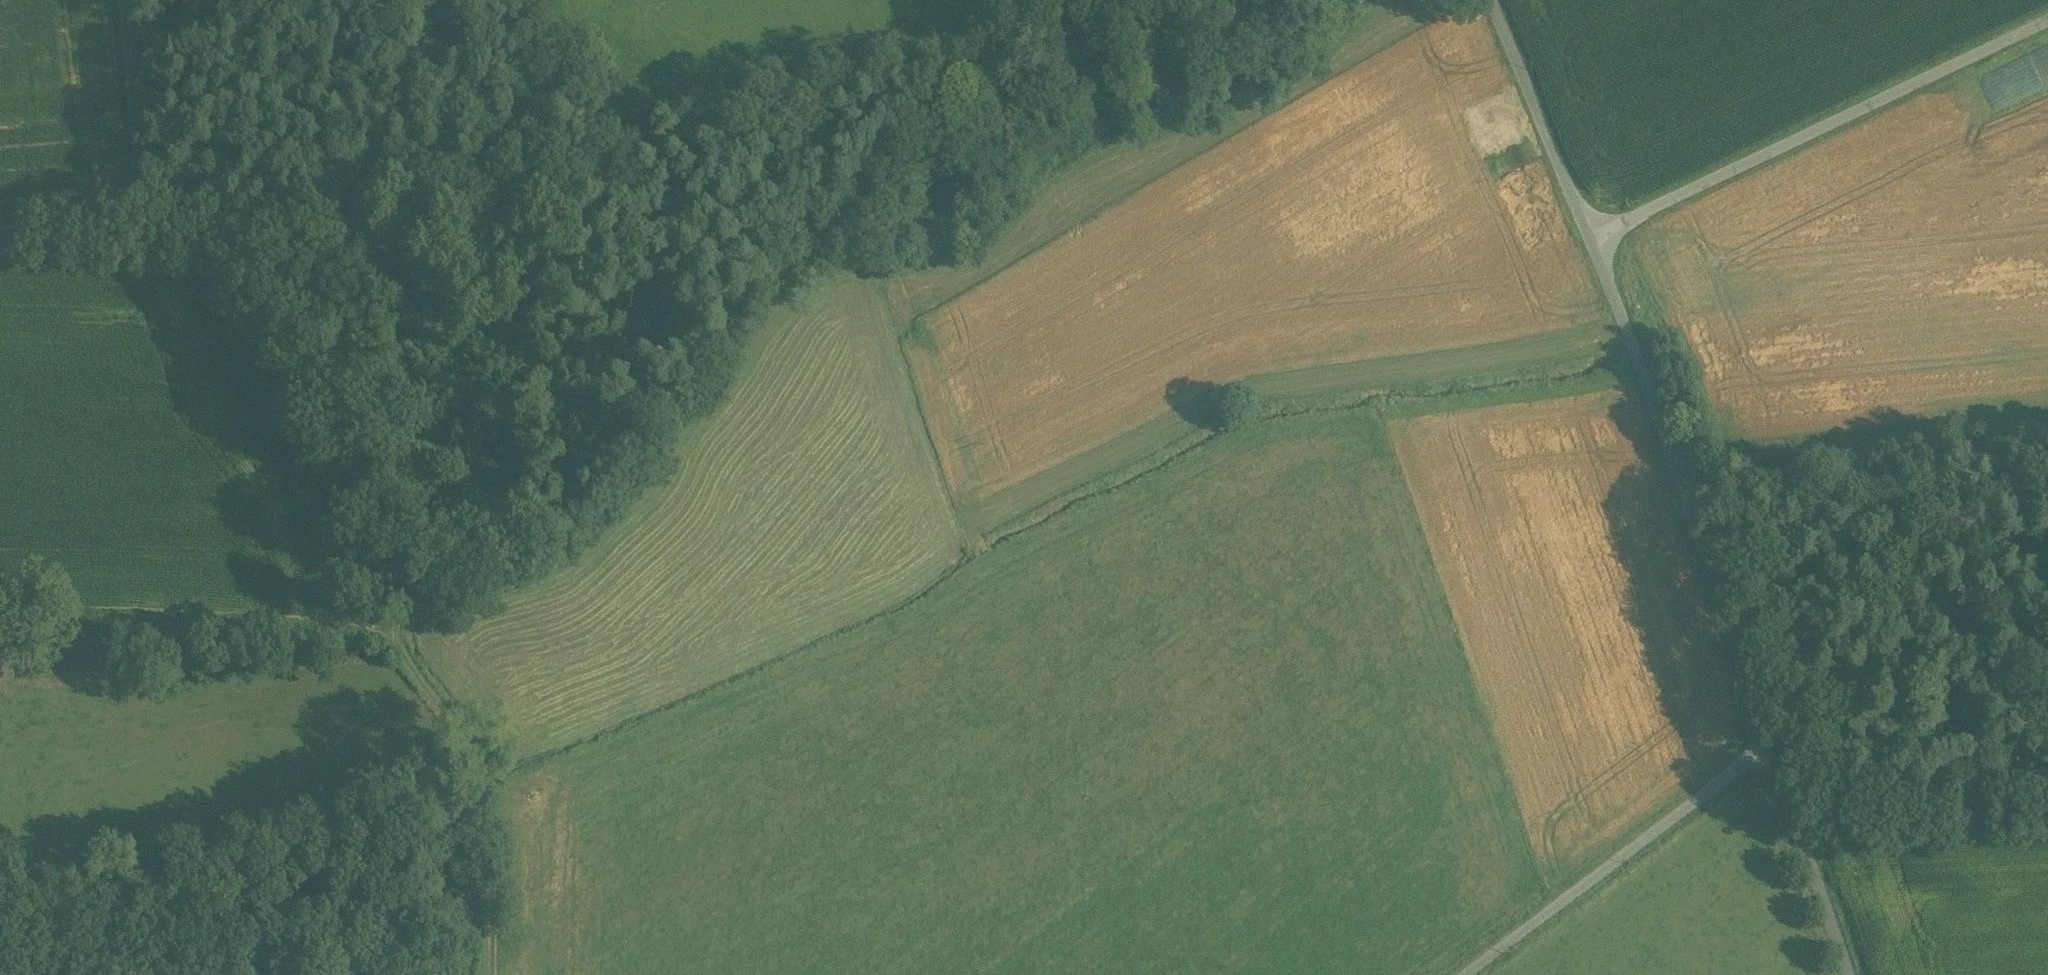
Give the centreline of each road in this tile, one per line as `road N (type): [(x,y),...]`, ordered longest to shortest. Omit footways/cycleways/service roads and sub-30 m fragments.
road 1 (track): [(493,974),(491,784),(412,678),(401,642),(399,614),(423,559),(408,472),(383,433),(347,412),(251,413),(235,405),(221,277),(212,267),(149,256),(127,217)]
road 2 (unclassified): [(1769,741),(1596,226)]
road 3 (unclassified): [(1596,226),(2047,12)]
road 4 (unclassified): [(1457,974),(1769,741)]
road 5 (unclassified): [(122,0),(137,176),(127,217),(93,234),(0,239)]
road 6 (unclassified): [(1596,226),(1499,0)]
road 7 (unclassified): [(1847,974),(1769,741)]

